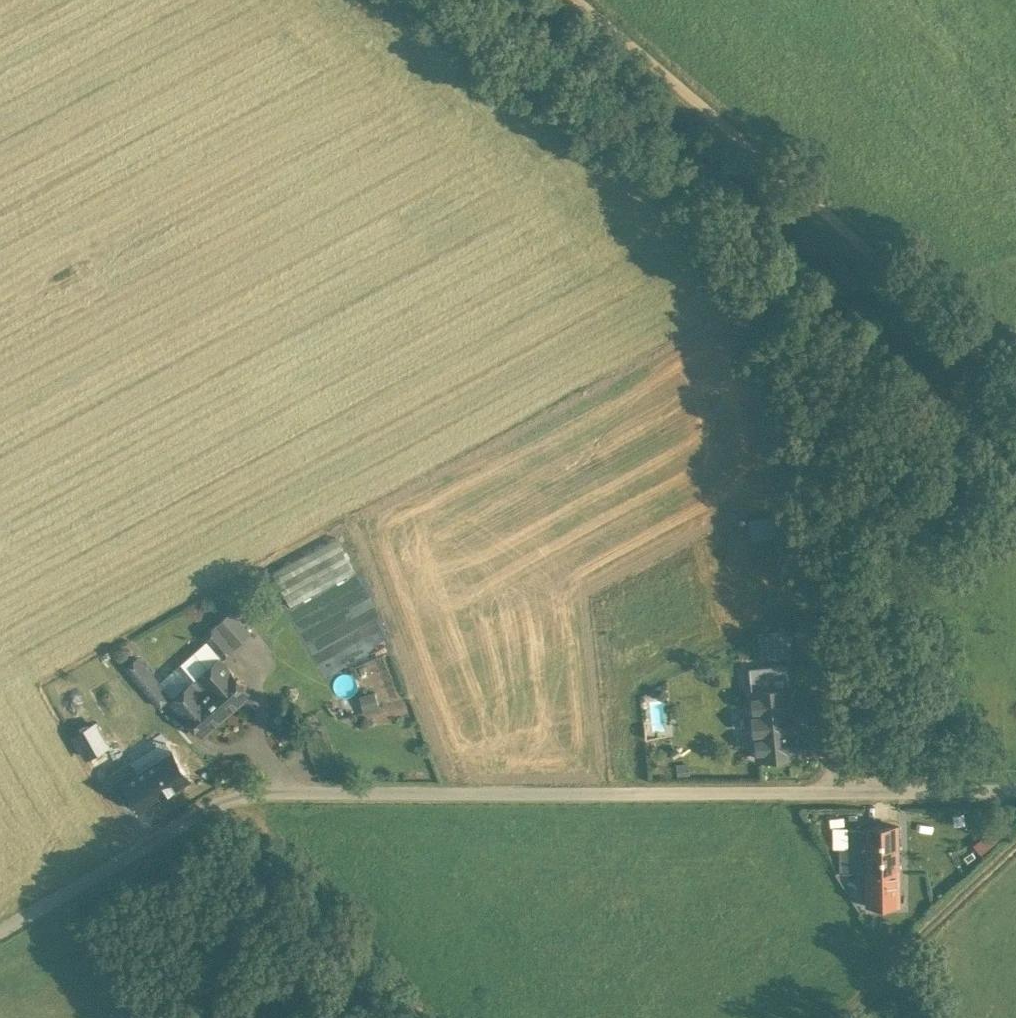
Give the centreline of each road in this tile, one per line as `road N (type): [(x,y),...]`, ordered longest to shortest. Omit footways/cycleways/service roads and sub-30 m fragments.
road 1 (unclassified): [(0,932),(246,792),(1015,788)]
road 2 (track): [(603,0),(1015,363)]
road 3 (track): [(1015,845),(922,942),(833,1017)]

